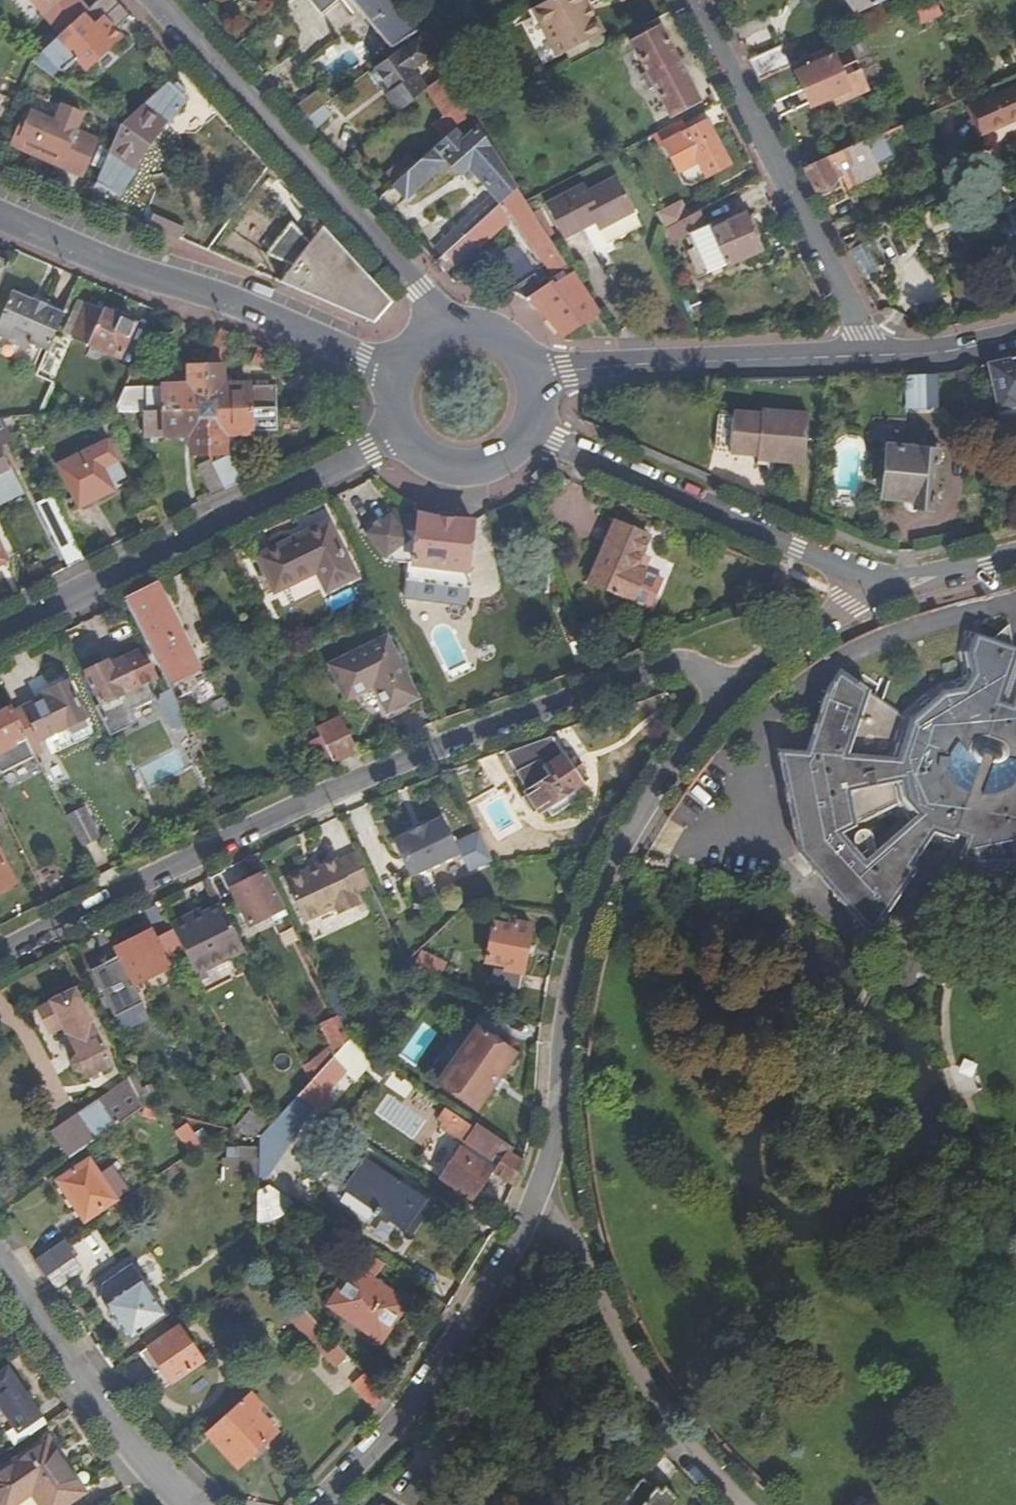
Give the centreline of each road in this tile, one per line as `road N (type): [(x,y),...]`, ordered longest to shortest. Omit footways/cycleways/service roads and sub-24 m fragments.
road 1 (residential): [(701,669),(675,664),(444,744),(213,845),(0,953)]
road 2 (residential): [(701,669),(717,701),(653,797),(595,909),(563,1035),(541,1190)]
road 3 (residential): [(0,632),(403,435)]
road 4 (residential): [(456,326),(155,0)]
road 5 (residential): [(0,215),(127,269),(230,298),(396,373)]
road 6 (residential): [(864,355),(861,332),(690,0)]
road 7 (residential): [(527,430),(889,588)]
road 8 (residential): [(541,1190),(502,1268),(417,1393),(317,1504)]
road 9 (residential): [(746,1504),(655,1398),(541,1190)]
road 10 (residential): [(534,388),(567,371),(864,355)]
road 11 (residential): [(185,1504),(0,1266)]
road 12 (residential): [(889,588),(748,673),(701,669)]
road 13 (residential): [(864,355),(931,354),(1015,336)]
road 14 (residential): [(403,435),(417,451),(456,468),(497,460),(527,430)]
road 15 (residential): [(889,588),(1015,559)]

